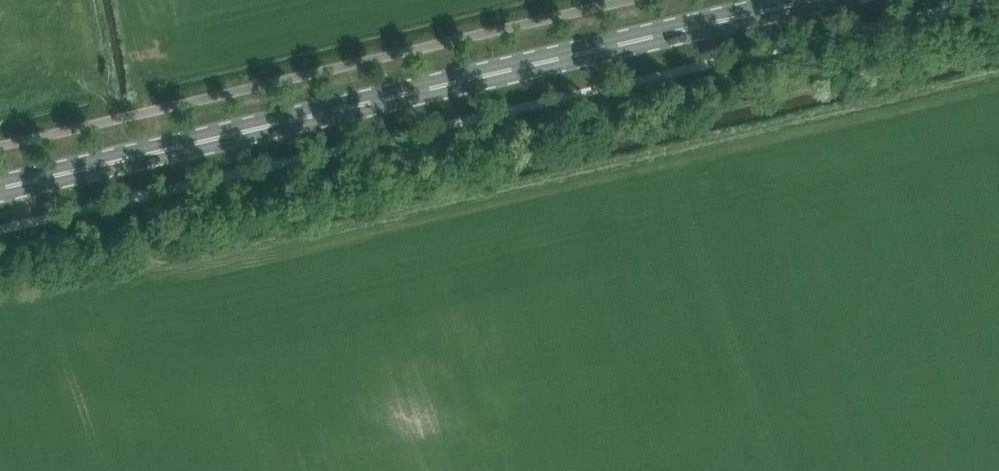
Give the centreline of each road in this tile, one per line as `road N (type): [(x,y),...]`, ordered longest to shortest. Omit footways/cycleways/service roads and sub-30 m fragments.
road 1 (track): [(130,159),(161,267),(998,81)]
road 2 (primary): [(0,190),(806,0)]

